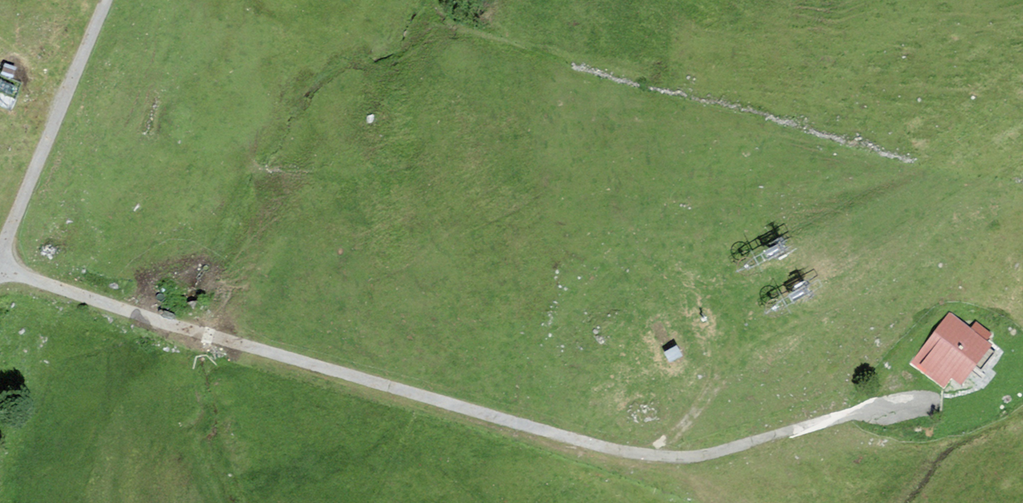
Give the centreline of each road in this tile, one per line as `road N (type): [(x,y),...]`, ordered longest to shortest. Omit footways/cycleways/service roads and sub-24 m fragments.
road 1 (track): [(0,264),(551,433),(661,456)]
road 2 (unclassified): [(0,260),(108,0)]
road 3 (track): [(661,456),(727,450),(877,412)]

